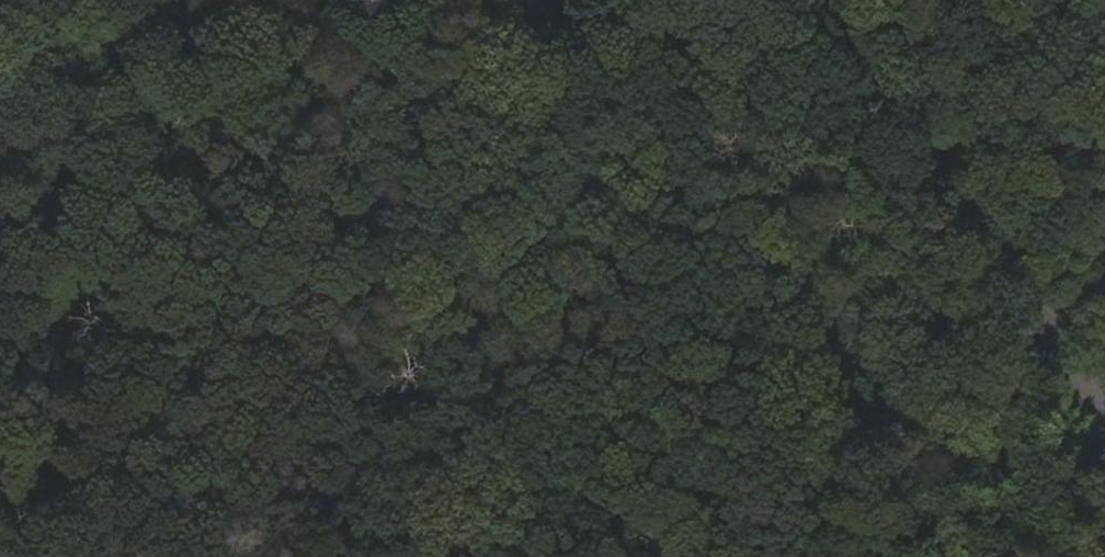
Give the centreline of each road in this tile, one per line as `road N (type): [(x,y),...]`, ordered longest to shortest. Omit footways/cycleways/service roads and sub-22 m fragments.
road 1 (unclassified): [(825,0),(961,225),(1104,418)]

